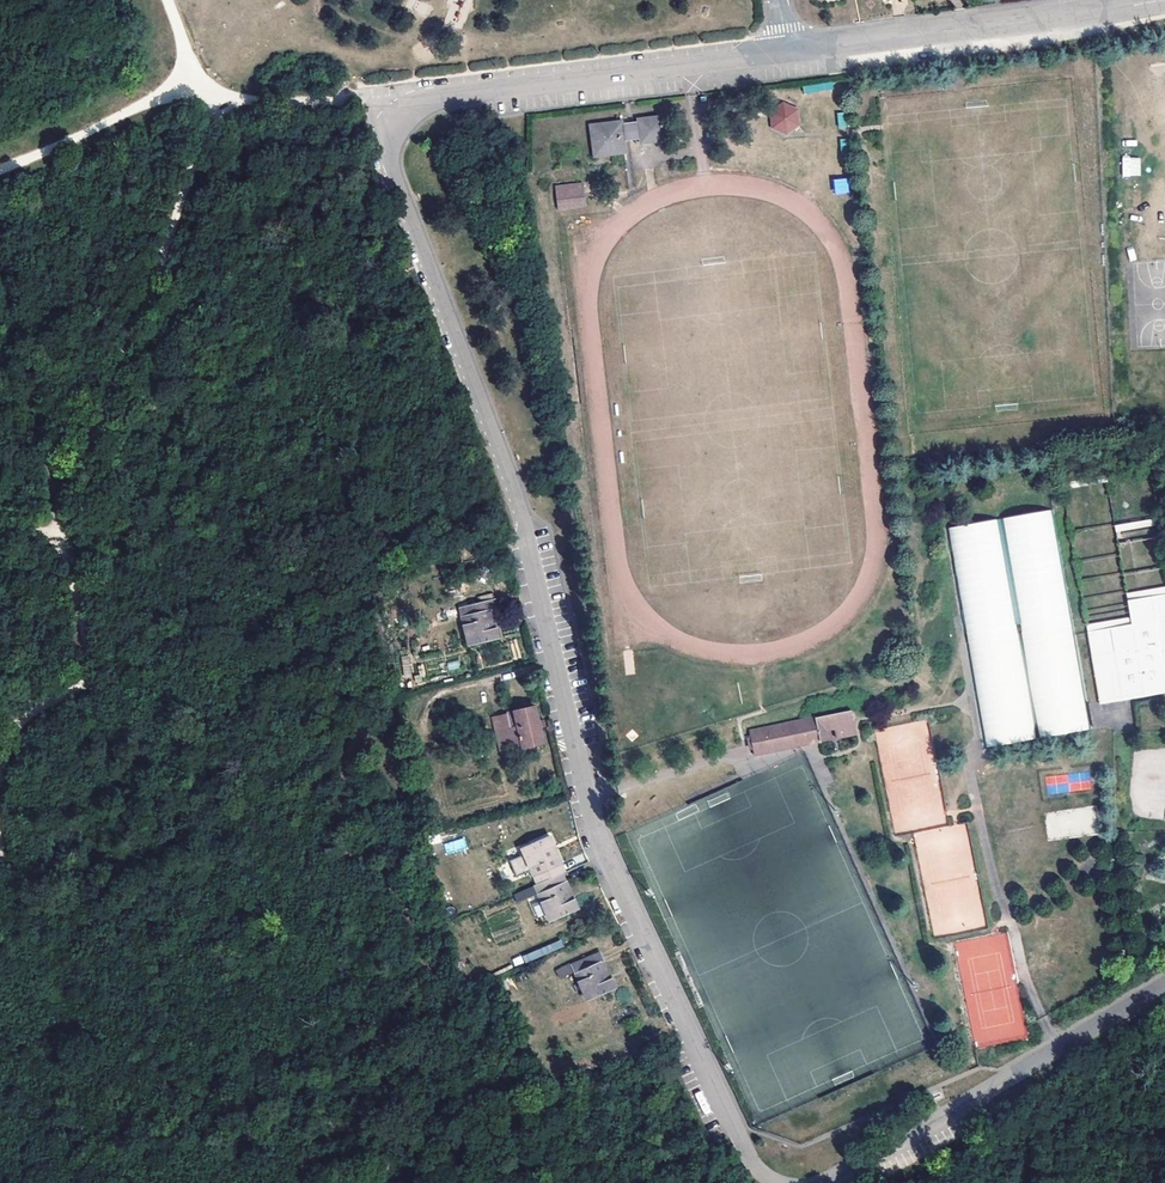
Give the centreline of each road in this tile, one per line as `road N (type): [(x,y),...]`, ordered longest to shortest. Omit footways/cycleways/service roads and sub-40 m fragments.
road 1 (unclassified): [(780,1182),(744,1150),(601,843),(512,495),(384,162),(386,126)]
road 2 (residential): [(386,126),(423,98),(787,52)]
road 3 (unclassified): [(1164,984),(820,1182)]
road 4 (residential): [(787,52),(1159,0)]
road 5 (track): [(1060,1047),(1040,1018),(984,838),(973,773)]
road 6 (track): [(192,84),(254,101),(368,98),(386,126)]
road 7 (track): [(0,171),(192,84)]

